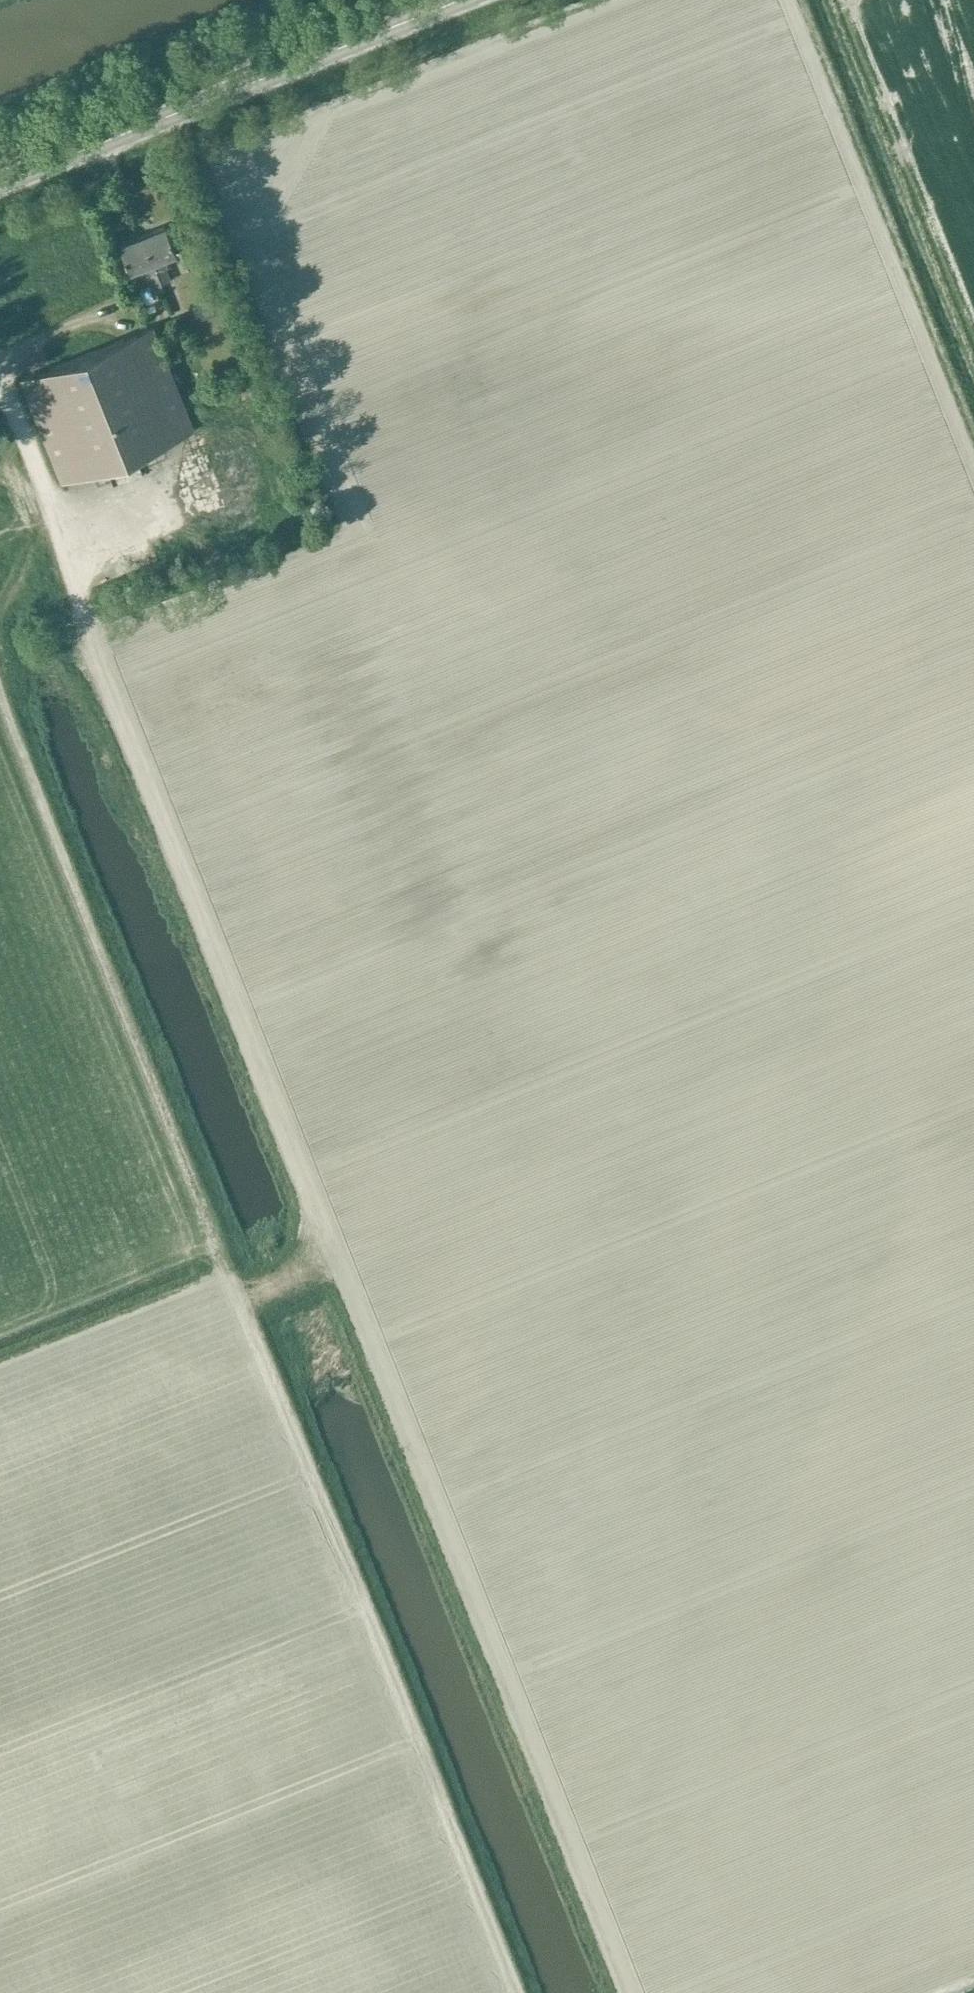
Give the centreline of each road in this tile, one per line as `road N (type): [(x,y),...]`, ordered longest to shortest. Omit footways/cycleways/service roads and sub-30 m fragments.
road 1 (tertiary): [(464,0),(0,183)]

